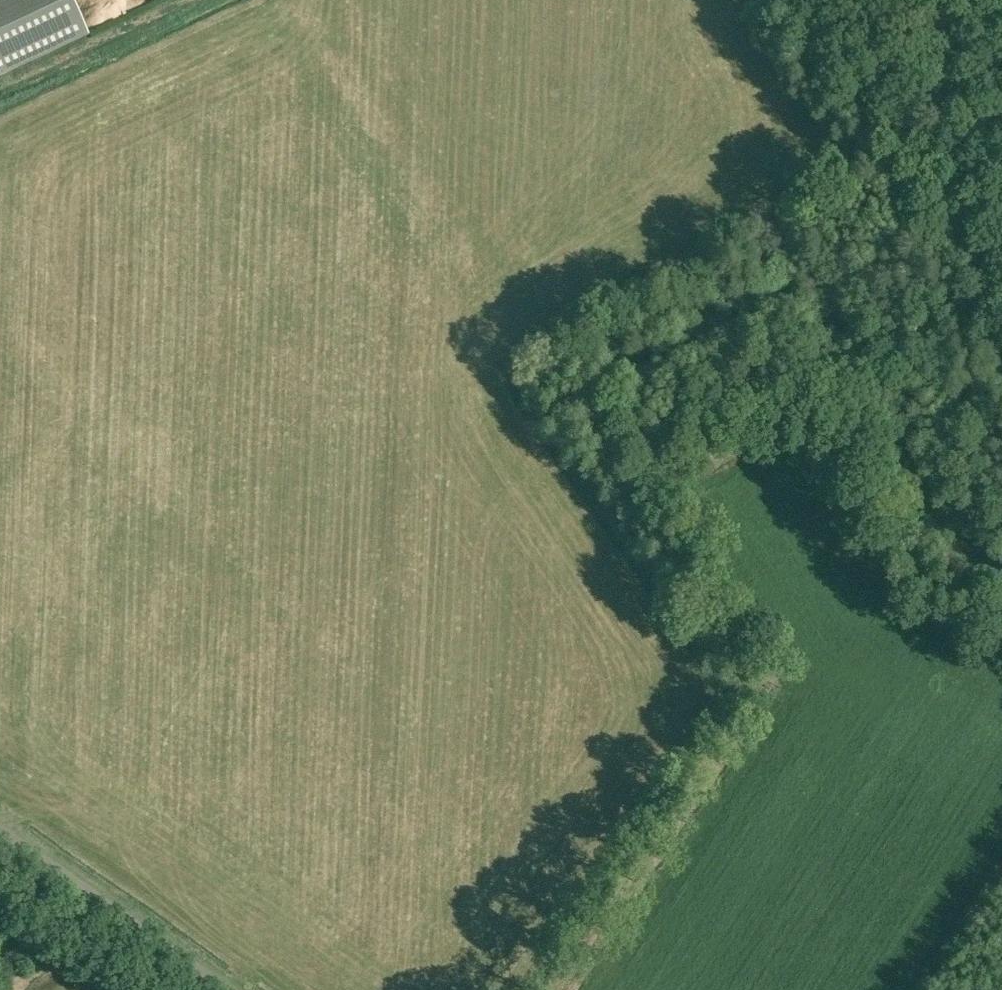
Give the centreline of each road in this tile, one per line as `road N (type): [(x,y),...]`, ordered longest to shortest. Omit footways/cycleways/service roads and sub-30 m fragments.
road 1 (unclassified): [(0,831),(227,989)]
road 2 (track): [(1001,871),(927,989)]

